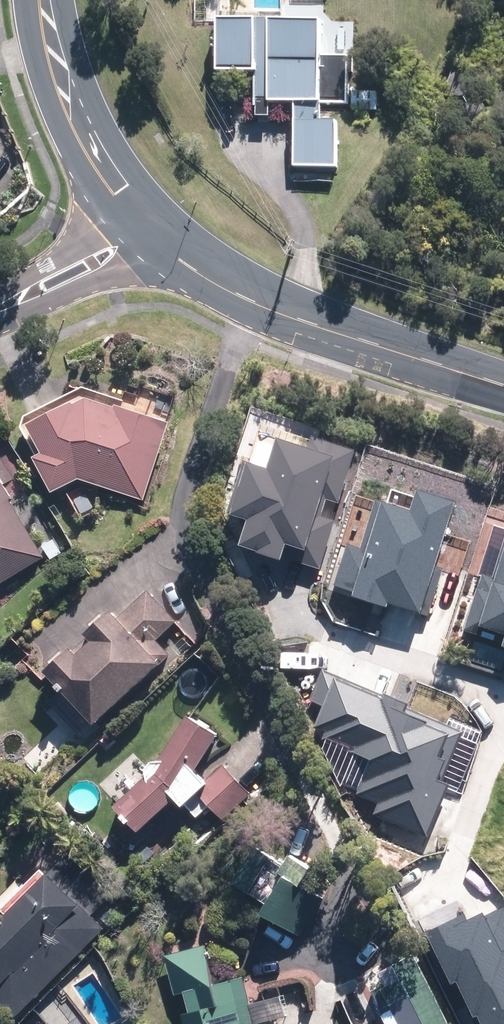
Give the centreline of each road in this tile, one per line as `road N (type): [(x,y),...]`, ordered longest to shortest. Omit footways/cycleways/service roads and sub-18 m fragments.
road 1 (tertiary): [(163,244),(221,286),(503,386)]
road 2 (tertiary): [(43,0),(47,58),(71,126),(131,205)]
road 3 (residential): [(503,694),(327,633)]
road 4 (residential): [(163,244),(45,302),(7,303)]
road 5 (residential): [(7,303),(131,205)]

